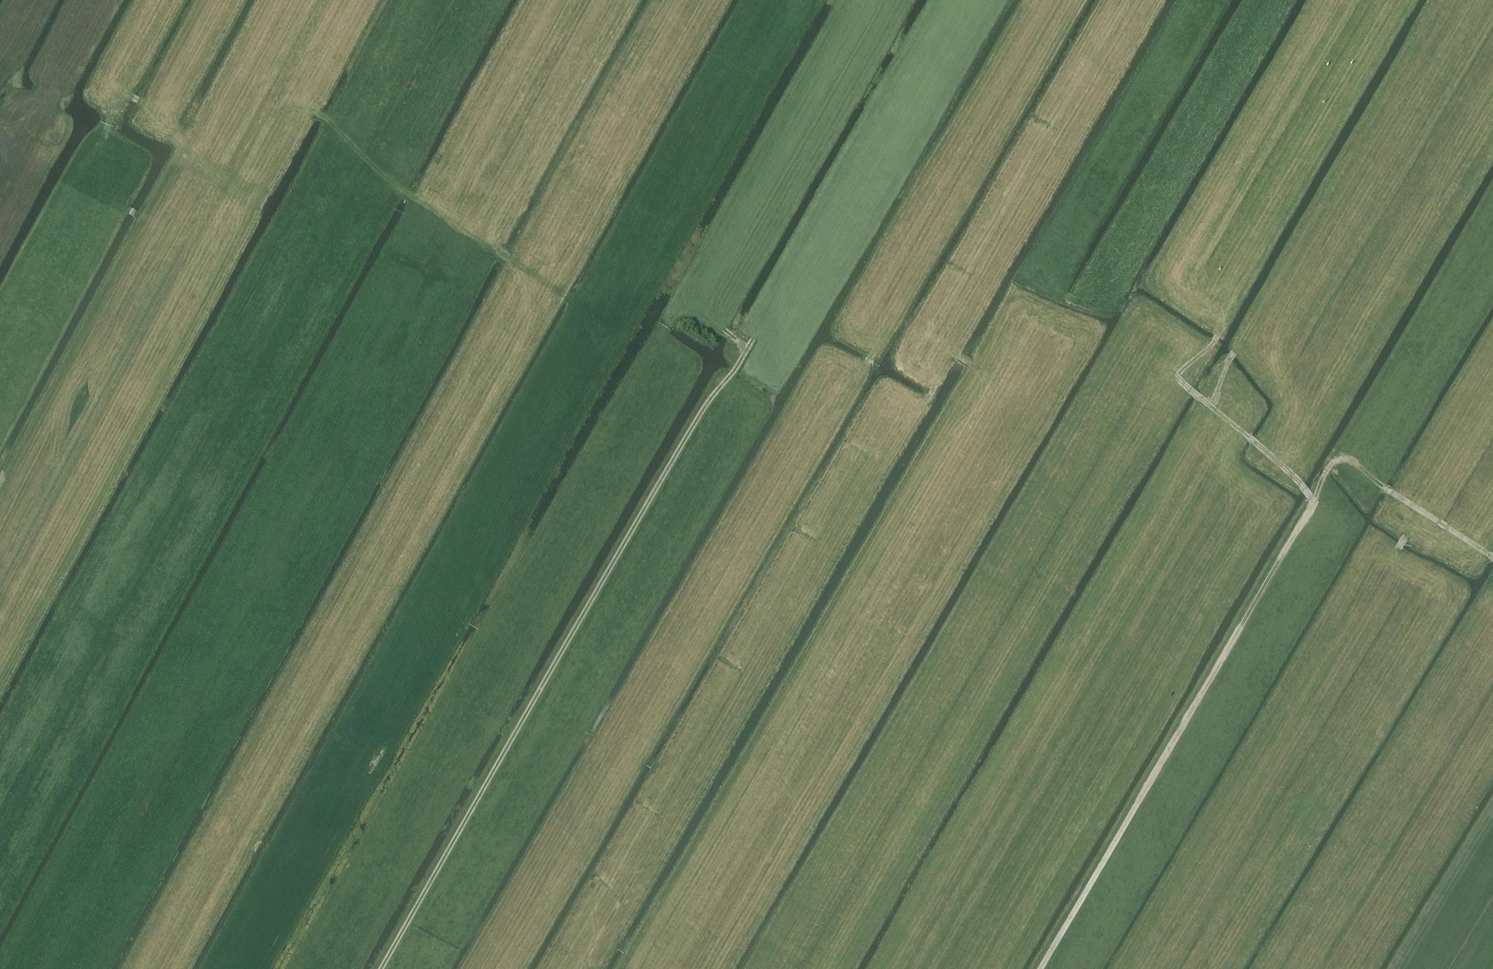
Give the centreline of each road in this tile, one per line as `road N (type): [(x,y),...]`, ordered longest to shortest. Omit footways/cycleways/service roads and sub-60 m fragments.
road 1 (track): [(1041,968),(1314,507),(1331,464),(1348,459),(1492,556)]
road 2 (track): [(1313,500),(1178,378),(1225,323)]

